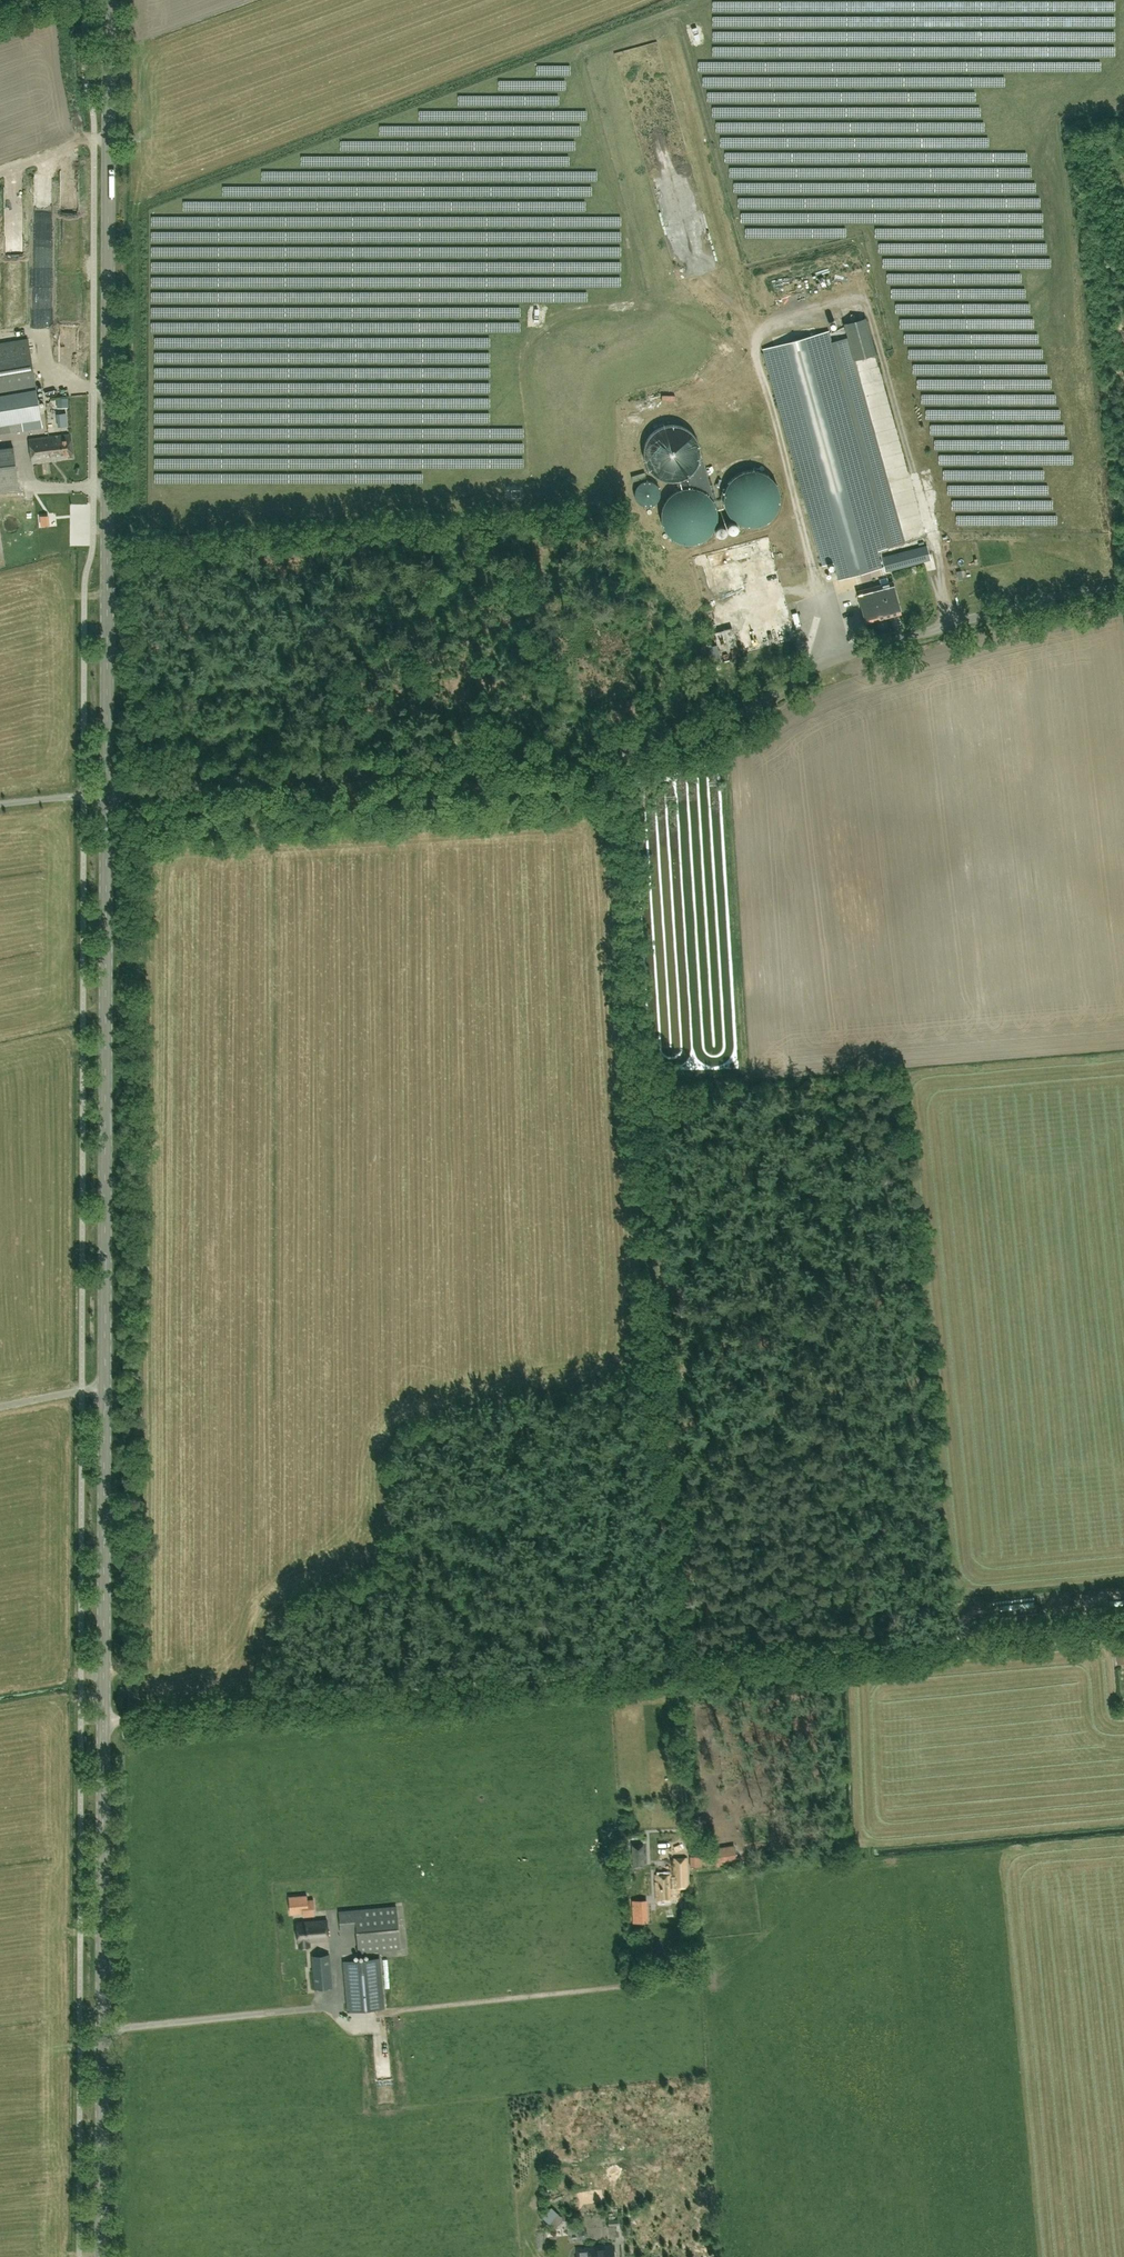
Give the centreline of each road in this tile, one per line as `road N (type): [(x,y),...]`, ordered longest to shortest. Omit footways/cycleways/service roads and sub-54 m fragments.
road 1 (unclassified): [(107,791),(642,749),(708,730),(808,672),(876,645),(1123,585)]
road 2 (track): [(616,753),(697,1663)]
road 3 (secondary): [(100,2256),(104,1387)]
road 4 (secondary): [(107,791),(110,0)]
road 5 (track): [(99,1722),(697,1663)]
road 6 (secondary): [(104,1387),(107,791)]
road 7 (track): [(1123,1620),(697,1663)]
road 8 (track): [(676,1666),(689,1834),(683,1844)]

